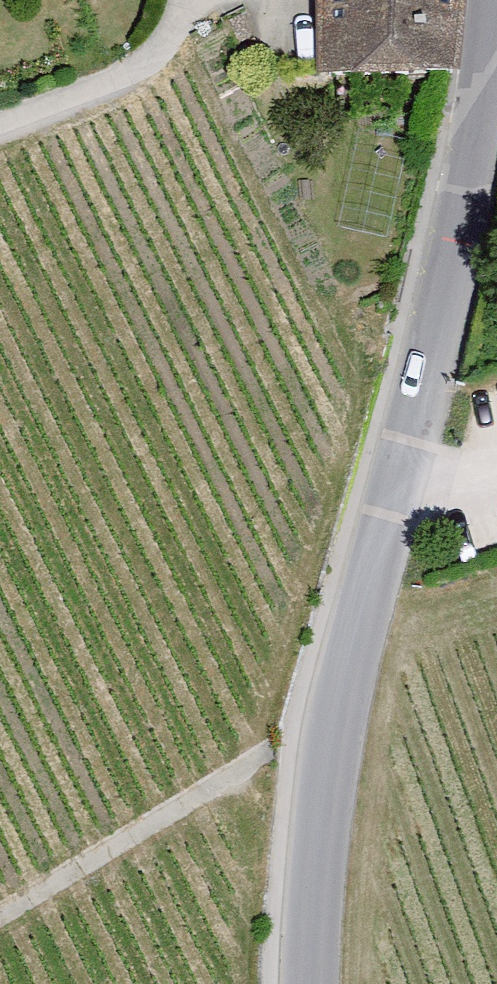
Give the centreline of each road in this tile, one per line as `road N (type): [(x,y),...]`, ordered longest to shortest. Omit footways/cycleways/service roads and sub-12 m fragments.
road 1 (tertiary): [(484,0),(430,386),(334,724),(305,983)]
road 2 (track): [(0,919),(334,724)]
road 3 (residential): [(170,0),(156,31),(94,84),(0,118)]

